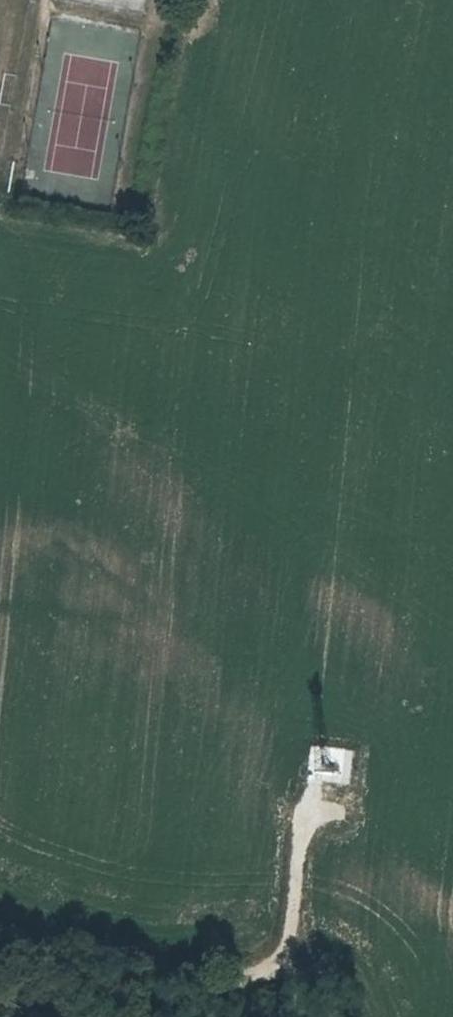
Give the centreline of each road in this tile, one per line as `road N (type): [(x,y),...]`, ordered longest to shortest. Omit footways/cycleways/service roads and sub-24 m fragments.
road 1 (track): [(0,928),(82,946),(324,935),(344,1016)]

